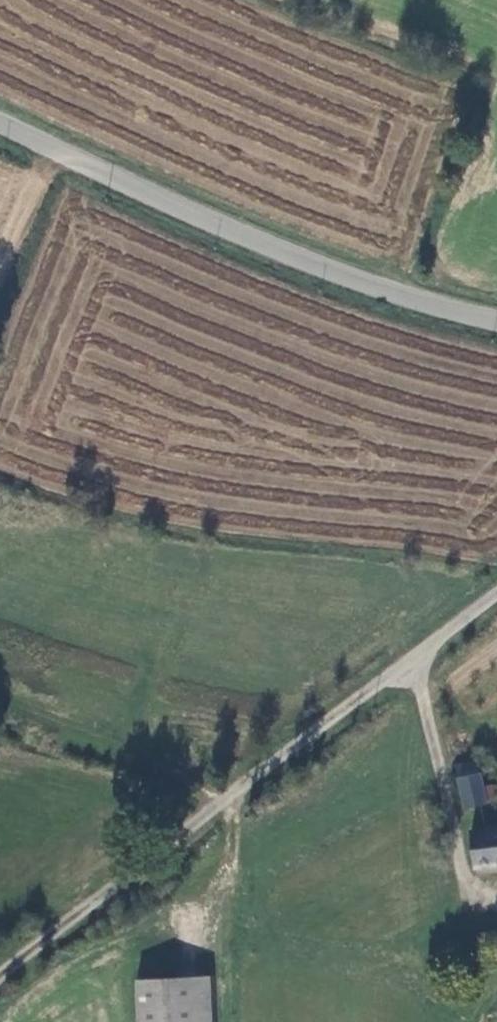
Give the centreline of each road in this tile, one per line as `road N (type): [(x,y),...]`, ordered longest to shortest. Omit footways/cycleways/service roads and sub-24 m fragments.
road 1 (unclassified): [(0,975),(198,815),(496,592)]
road 2 (tertiary): [(0,119),(321,264),(496,316)]

